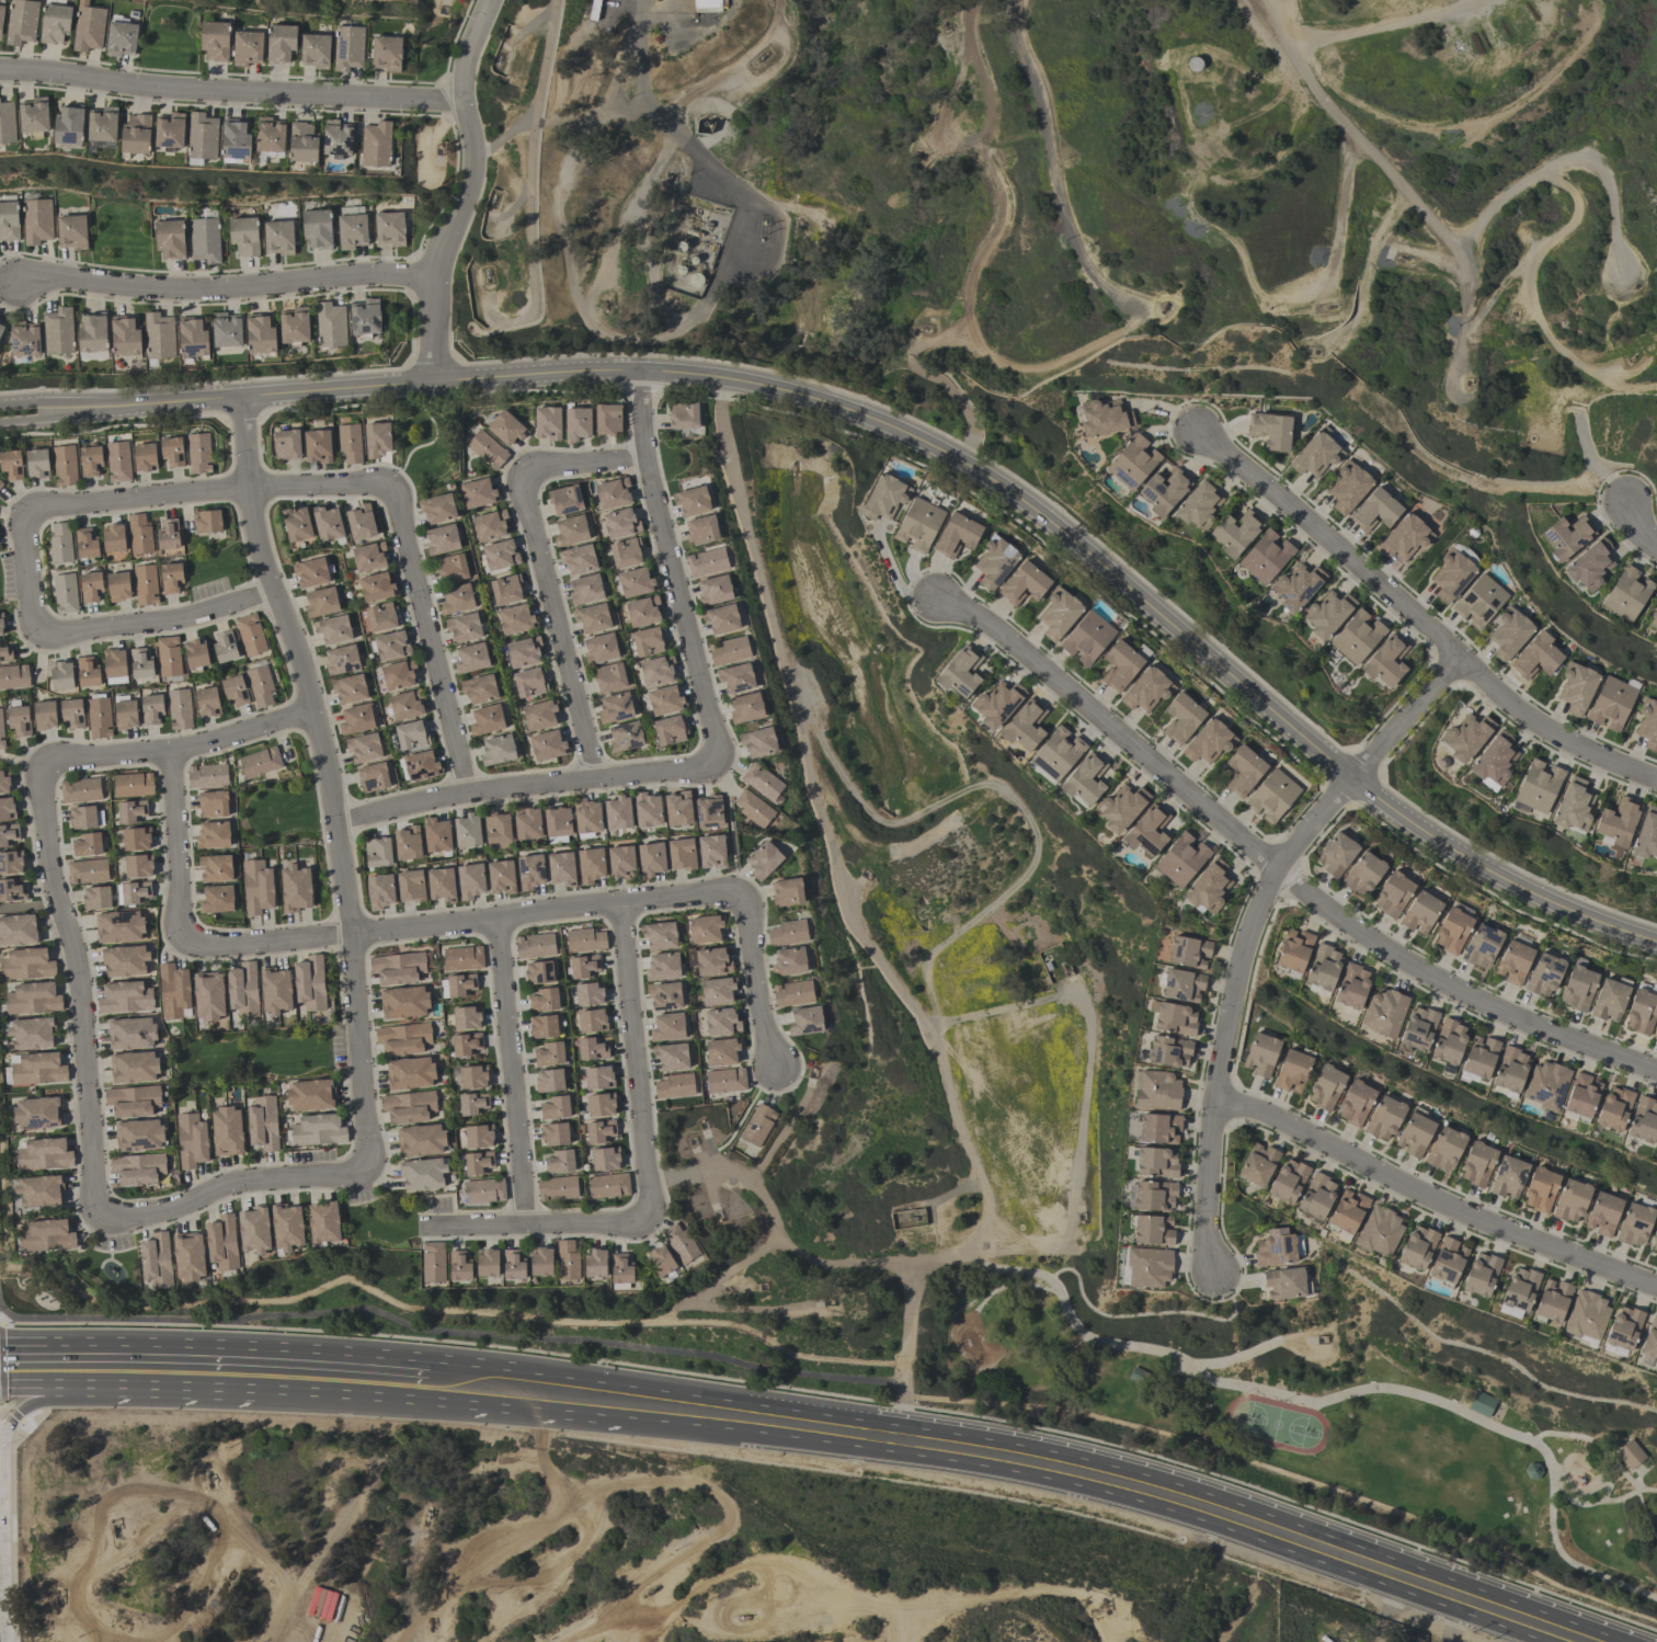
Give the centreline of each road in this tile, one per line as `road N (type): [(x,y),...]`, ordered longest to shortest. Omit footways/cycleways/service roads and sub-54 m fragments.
road 1 (tertiary): [(83,407),(575,372),(706,376),(815,399),(917,438),(1020,499),(1421,830),(1535,894),(1656,942)]
road 2 (residential): [(1656,1070),(1459,992),(1345,922),(983,618),(934,596)]
road 3 (residential): [(243,397),(261,554),(299,657),(335,823),(368,1154),(362,1170)]
road 4 (primary): [(903,1440),(1090,1474),(1190,1503),(1585,1641)]
road 5 (residential): [(1461,655),(1291,851),(1253,927),(1213,1132),(1208,1222),(1216,1280)]
road 6 (residential): [(1196,431),(1439,635),(1497,694),(1544,729),(1656,779)]
road 7 (residential): [(741,896),(232,946),(188,933)]
road 8 (residential): [(1216,1104),(1280,1119),(1463,1212),(1656,1288)]
road 9 (residential): [(0,71),(173,89),(466,100)]
road 10 (residential): [(47,773),(52,862),(79,970),(104,1212)]
road 11 (residential): [(12,282),(197,288),(434,276)]
road 12 (residential): [(642,372),(647,458),(718,744),(716,764)]
road 13 (residential): [(434,383),(434,276),(470,176),(465,64),(487,0)]
road 14 (residential): [(335,823),(467,794),(716,764)]
road 15 (residential): [(31,516),(48,508),(249,490),(392,486)]
road 16 (residential): [(620,903),(643,1221)]
road 17 (residential): [(467,794),(392,486)]
road 18 (residential): [(595,778),(525,475)]
road 19 (residential): [(498,917),(526,1225)]
road 20 (residential): [(312,712),(168,749),(60,762),(47,773)]
road 21 (residential): [(104,1212),(135,1218),(232,1186),(347,1178),(362,1170)]
road 22 (residential): [(274,589),(201,616),(79,634),(47,630)]
road 23 (primary): [(423,1379),(190,1366)]
road 24 (primary): [(0,1459),(16,1416),(45,1399),(190,1366)]
road 25 (residential): [(422,1227),(643,1221)]
road 26 (primary): [(190,1366),(0,1364)]
road 27 (residential): [(168,749),(188,933)]
road 28 (residential): [(775,1070),(741,896)]
road 29 (primary): [(742,1419),(903,1440)]
road 30 (residential): [(647,458),(525,475)]

